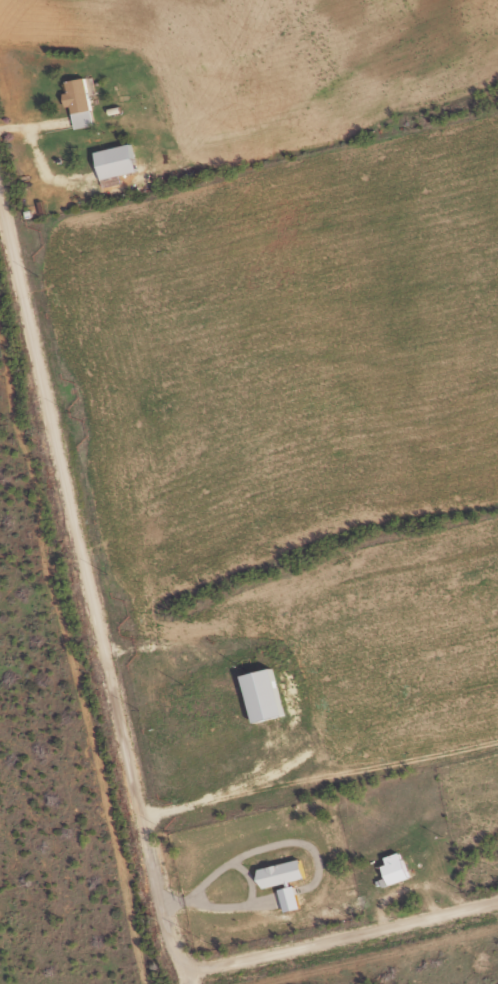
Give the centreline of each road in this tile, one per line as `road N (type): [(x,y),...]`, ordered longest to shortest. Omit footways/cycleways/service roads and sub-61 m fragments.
road 1 (residential): [(176,965),(136,876),(0,234)]
road 2 (residential): [(0,116),(497,4)]
road 3 (residential): [(497,902),(176,965)]
road 4 (residential): [(164,983),(0,961)]

